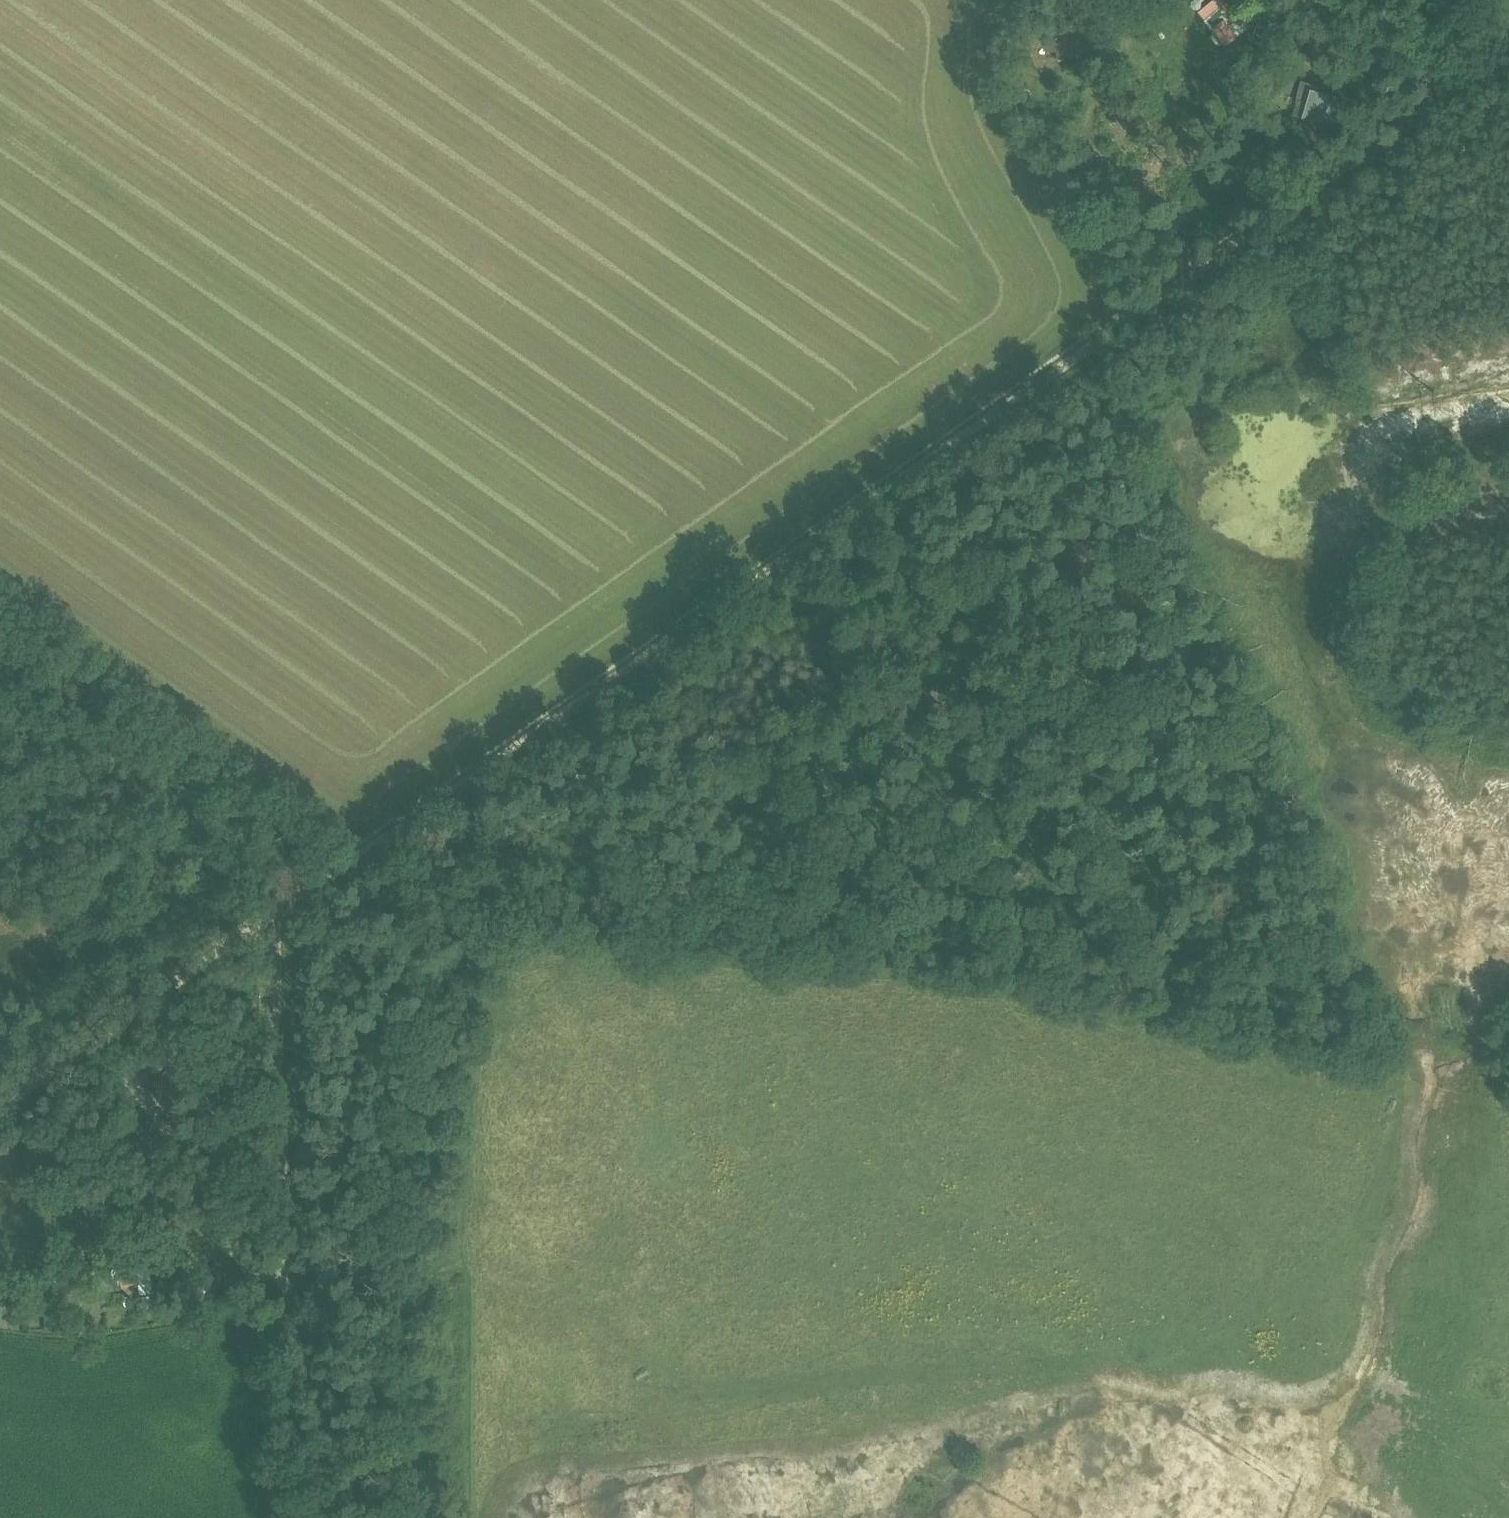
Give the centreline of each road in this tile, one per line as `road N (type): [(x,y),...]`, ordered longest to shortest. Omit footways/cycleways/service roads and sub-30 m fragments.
road 1 (track): [(274,912),(1431,107),(1447,87)]
road 2 (track): [(294,1517),(274,912)]
road 3 (track): [(0,1106),(274,912)]

